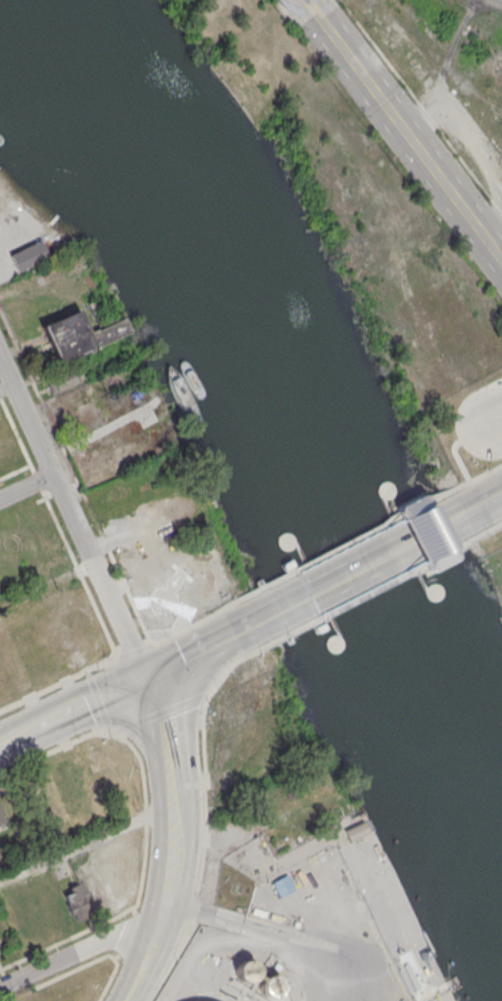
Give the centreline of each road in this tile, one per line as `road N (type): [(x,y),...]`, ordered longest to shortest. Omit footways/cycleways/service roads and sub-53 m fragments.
road 1 (primary): [(126,1000),(174,871),(171,758),(144,682)]
road 2 (tertiary): [(501,264),(305,0)]
road 3 (residential): [(144,682),(53,475)]
road 4 (residential): [(0,987),(164,912)]
road 5 (primary): [(446,520),(331,582)]
road 6 (residential): [(53,475),(0,358)]
road 7 (secondary): [(144,682),(32,733)]
road 8 (primary): [(251,626),(144,682)]

